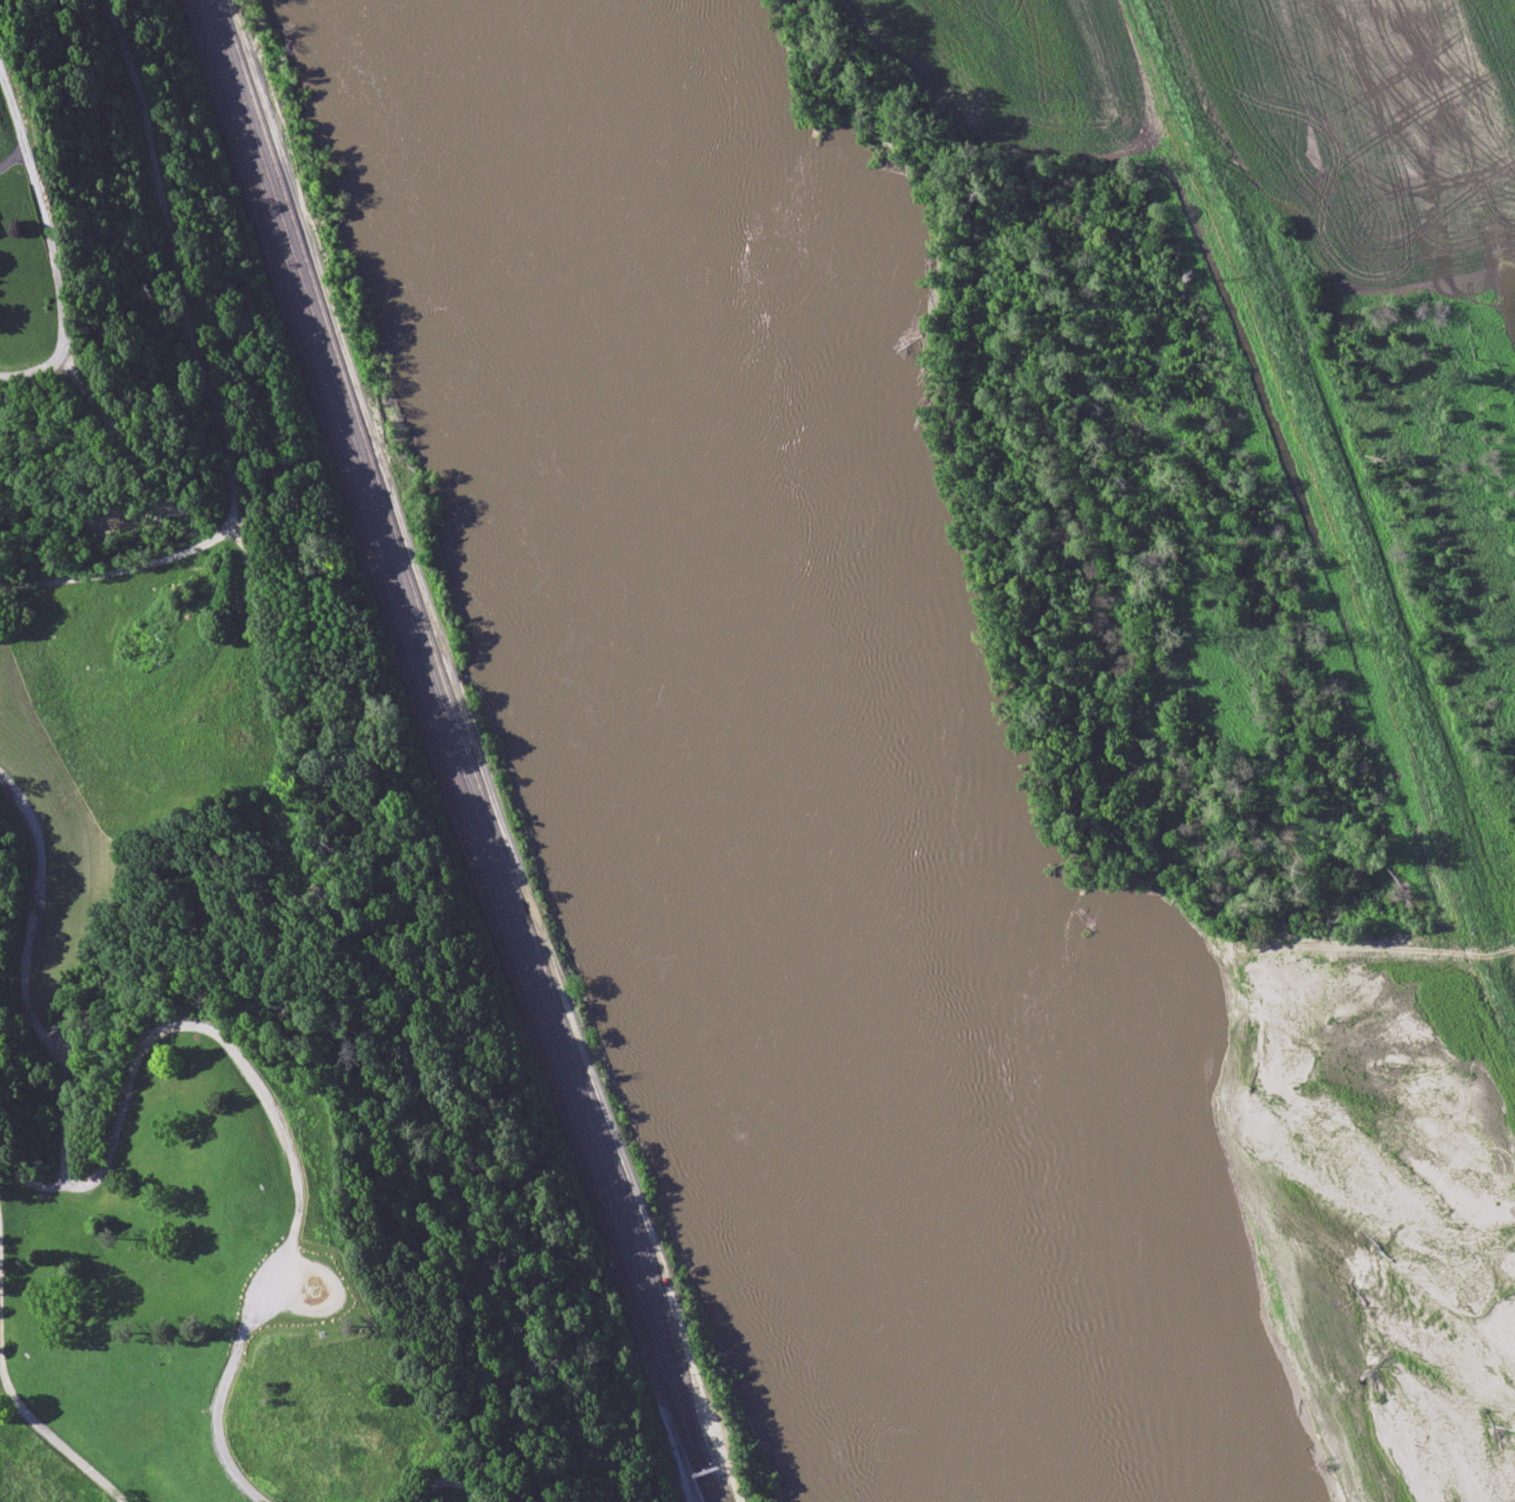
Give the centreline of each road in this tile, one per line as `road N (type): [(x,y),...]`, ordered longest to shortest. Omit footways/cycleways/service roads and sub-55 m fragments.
road 1 (residential): [(0,1160),(30,1183),(64,1184),(65,1074),(24,993),(41,863),(31,802),(0,777)]
road 2 (residential): [(41,170),(63,247),(73,326),(66,360)]
road 3 (residential): [(41,170),(0,47)]

